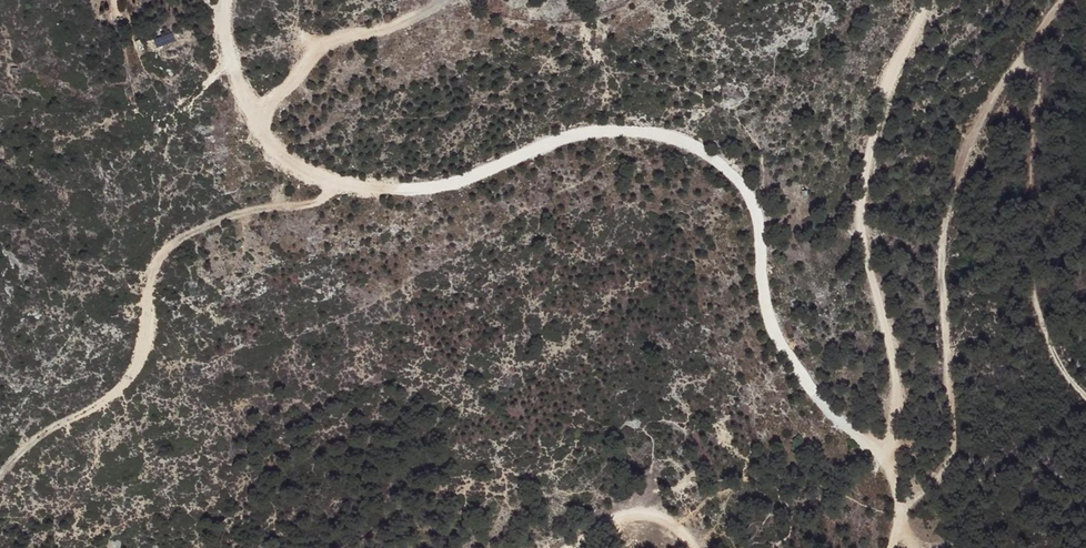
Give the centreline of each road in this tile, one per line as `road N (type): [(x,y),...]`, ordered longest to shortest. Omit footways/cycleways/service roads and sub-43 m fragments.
road 1 (track): [(920,0),(864,189),(870,297),(893,417),(883,452),(830,414),(790,352),(764,300),(754,199),(724,162),(678,139),(629,131),(576,136),(470,178),(331,184),(282,154),(253,120),(223,21)]
road 2 (track): [(1072,0),(1041,24),(965,140),(939,230),(952,437),(925,487),(900,512),(883,452)]
road 3 (track): [(331,184),(318,201),(256,209),(187,233),(158,255),(146,296),(145,346),(131,379),(0,476)]
road 4 (track): [(1085,395),(1066,375),(1038,318),(1027,248),(1030,41)]
road 5 (track): [(253,120),(330,39),(443,0)]
road 6 (track): [(569,547),(640,515),(672,524),(694,547)]

